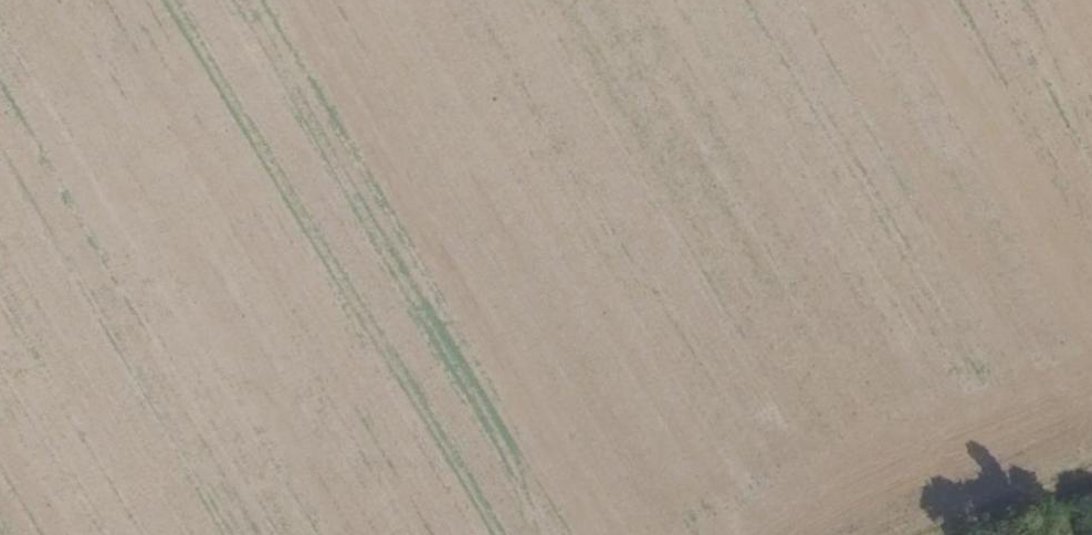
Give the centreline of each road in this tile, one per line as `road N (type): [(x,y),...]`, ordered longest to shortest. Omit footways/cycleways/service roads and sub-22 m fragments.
road 1 (track): [(1091,480),(948,534)]

